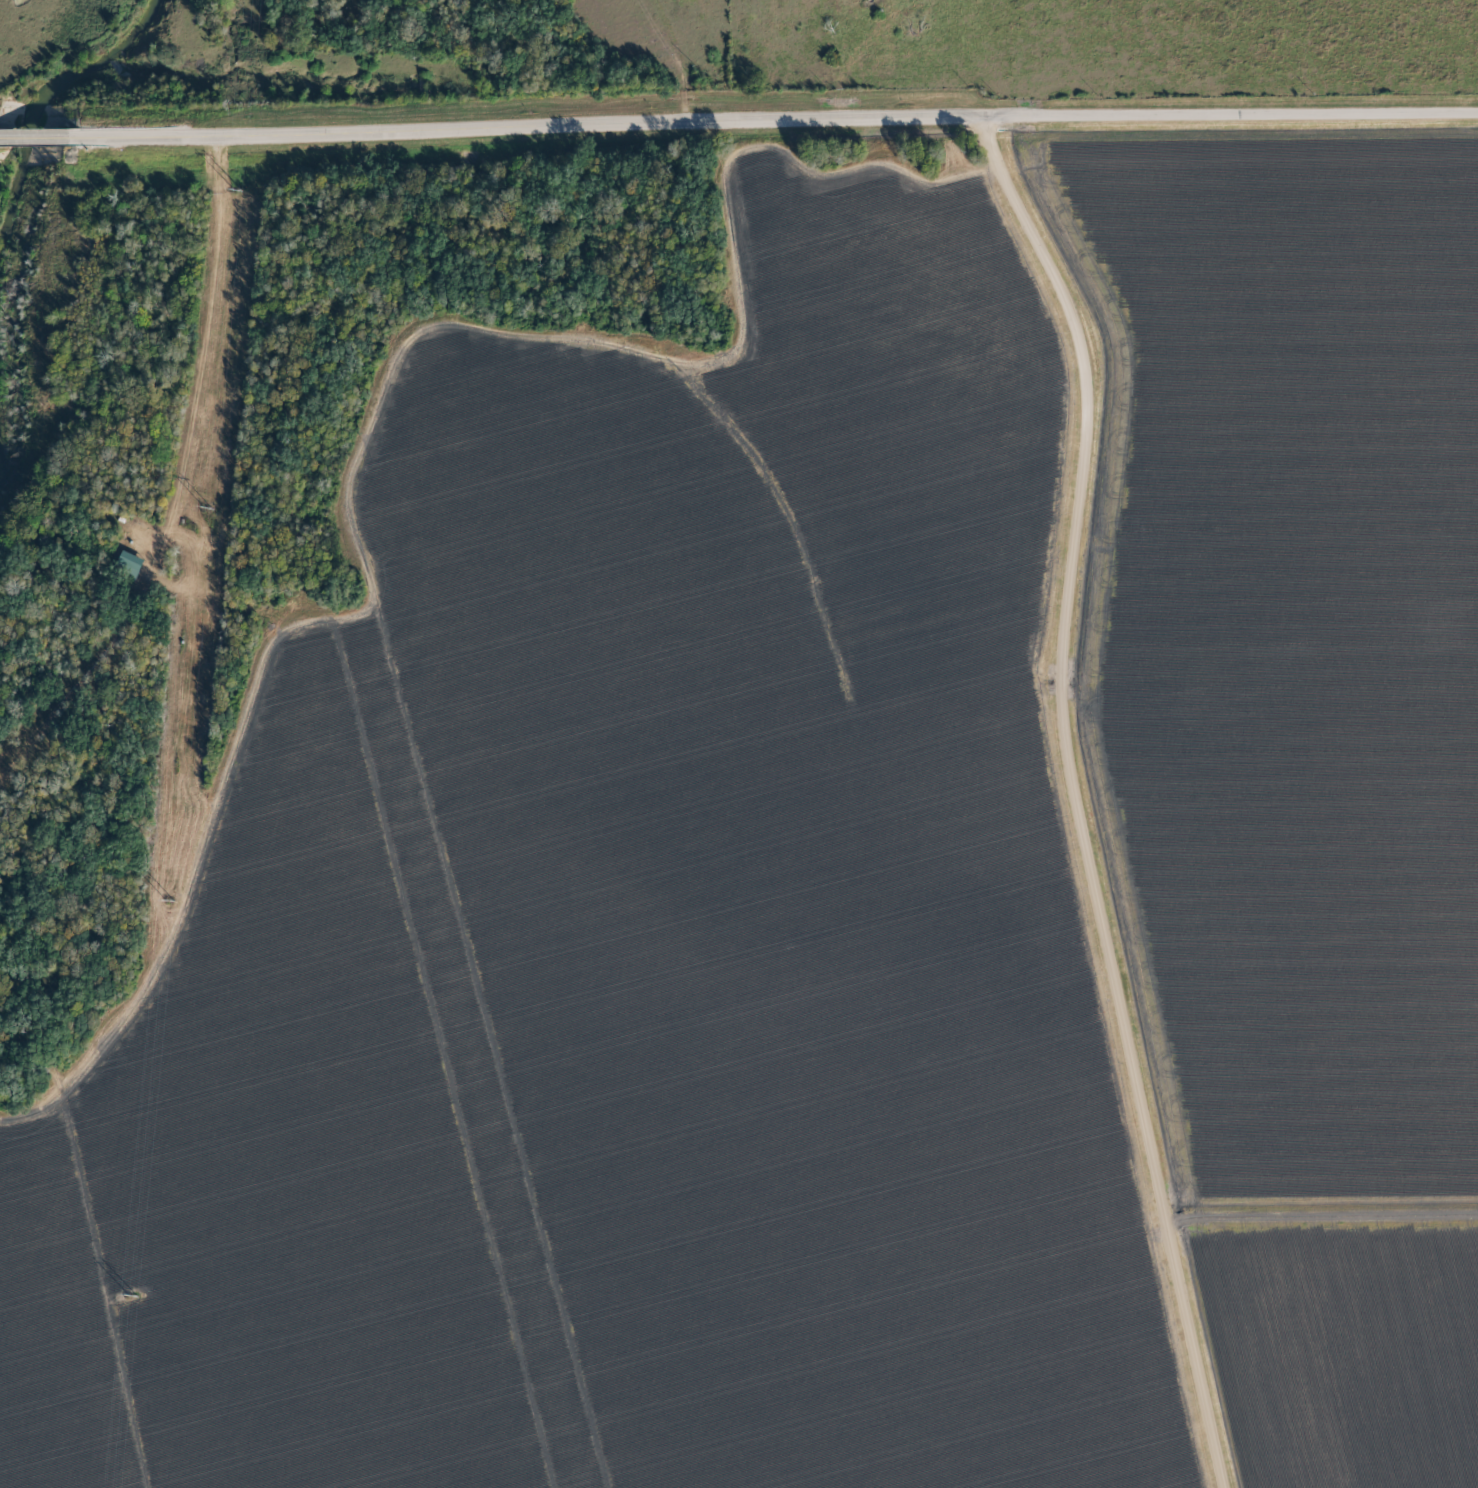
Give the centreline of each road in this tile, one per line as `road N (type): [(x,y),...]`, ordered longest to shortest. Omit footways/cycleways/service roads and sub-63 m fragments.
road 1 (residential): [(1223,1487),(1048,708),(1080,335),(977,115)]
road 2 (tertiary): [(78,137),(211,141),(977,115)]
road 3 (residential): [(0,719),(142,537),(211,141)]
road 4 (tertiary): [(1477,114),(977,115)]

